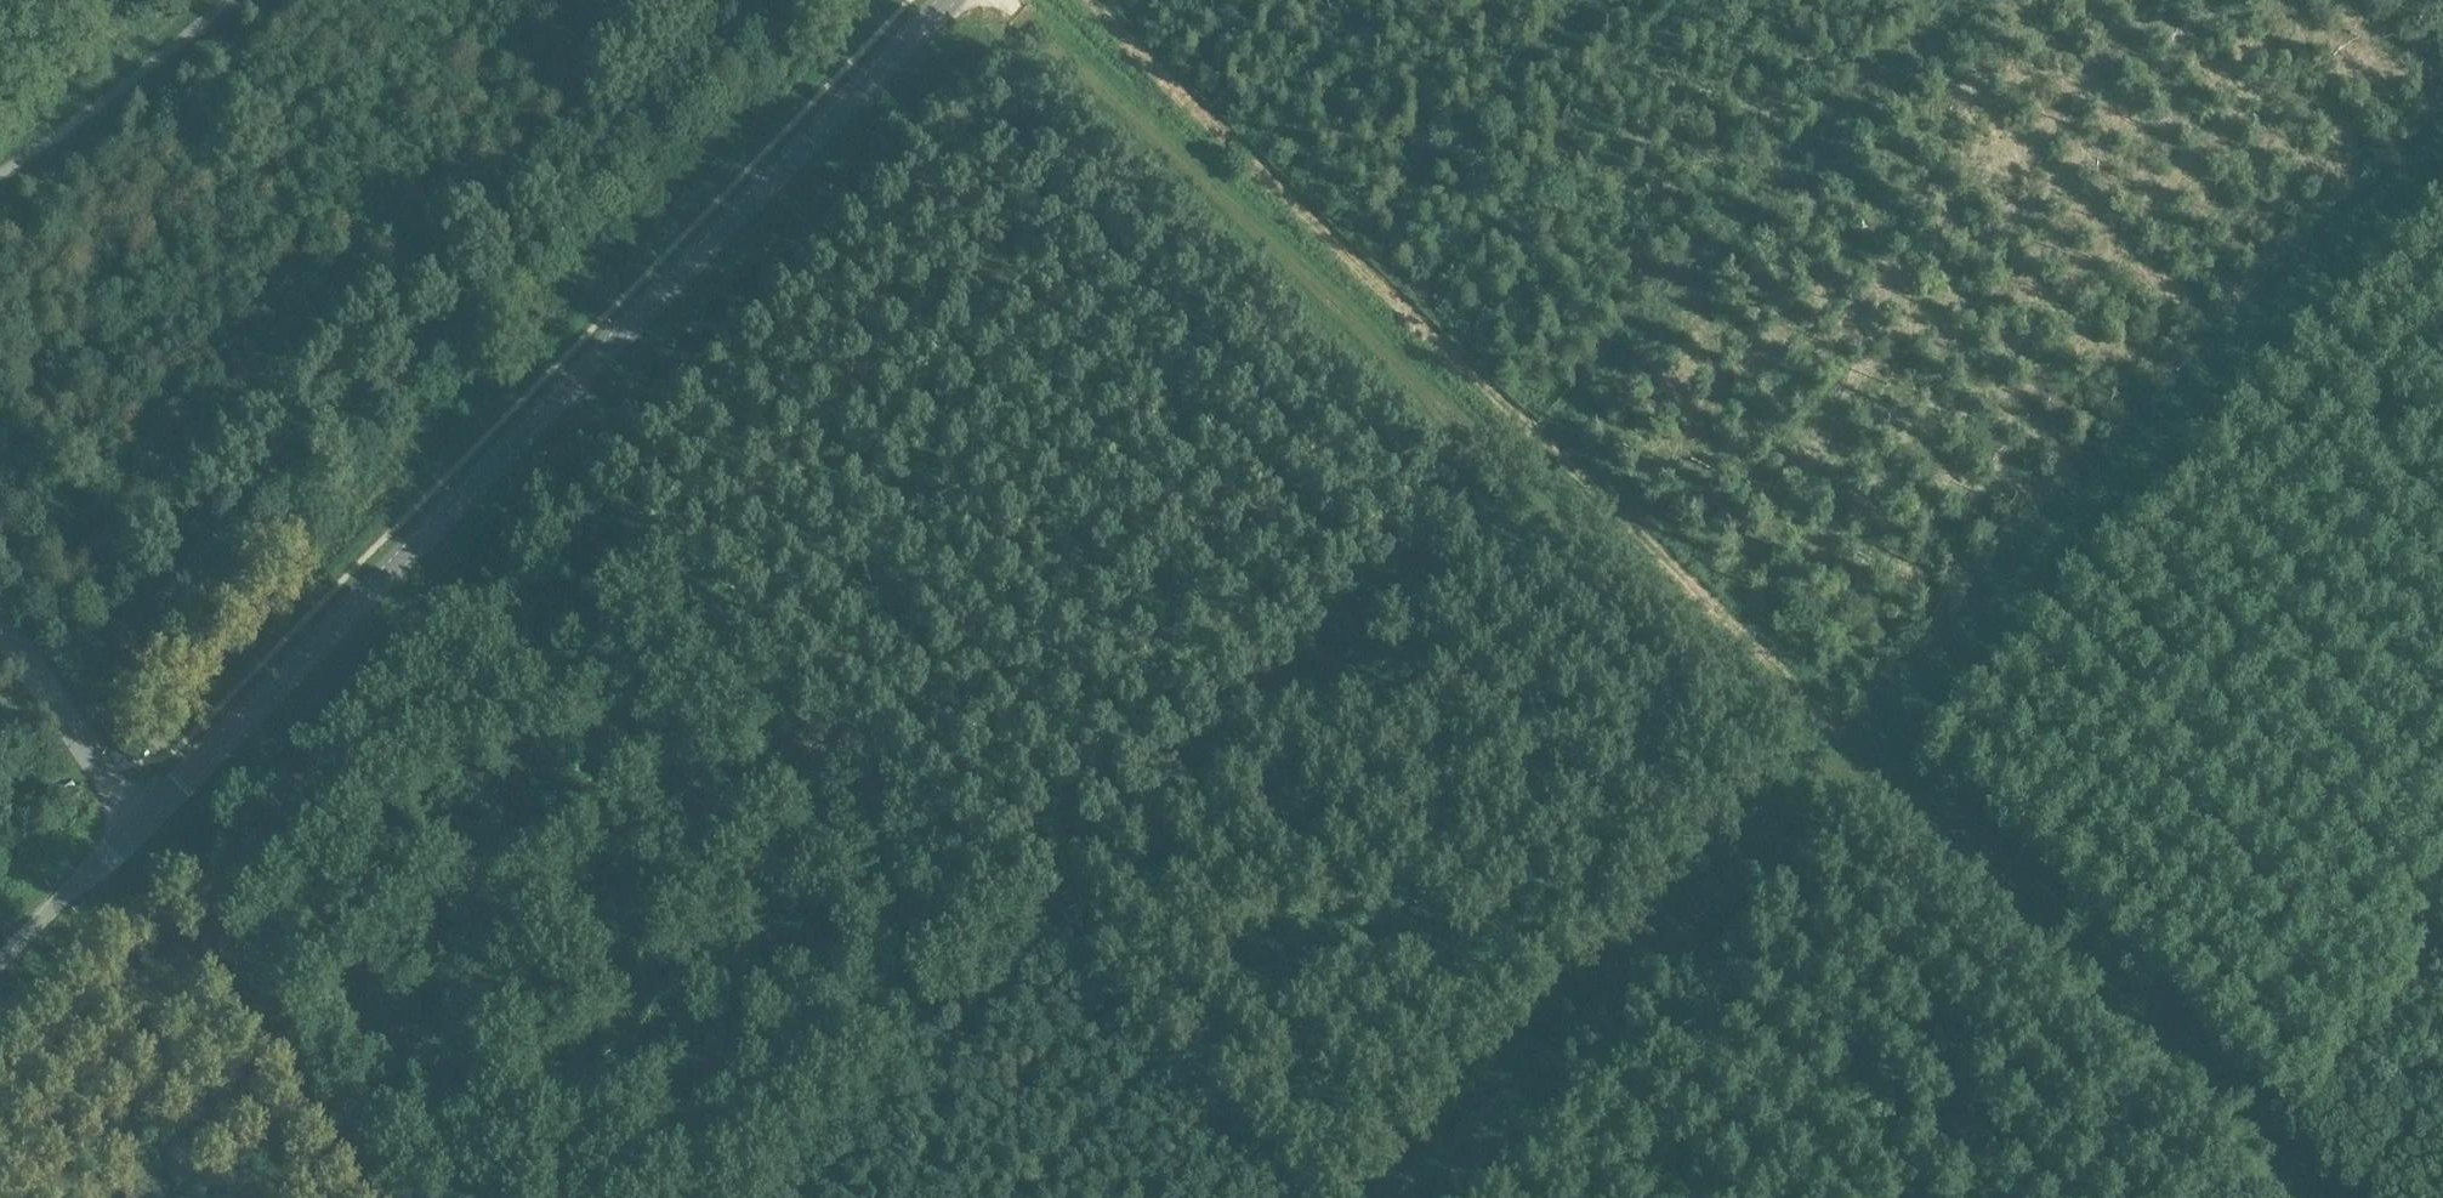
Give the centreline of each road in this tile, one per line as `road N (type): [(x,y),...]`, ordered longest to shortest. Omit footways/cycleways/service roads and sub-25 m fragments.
road 1 (track): [(2316,1197),(1899,795),(1864,776),(1823,774),(1789,753),(996,0)]
road 2 (unclassified): [(0,962),(942,0)]
road 3 (track): [(1823,774),(1614,1012),(1435,1197)]

